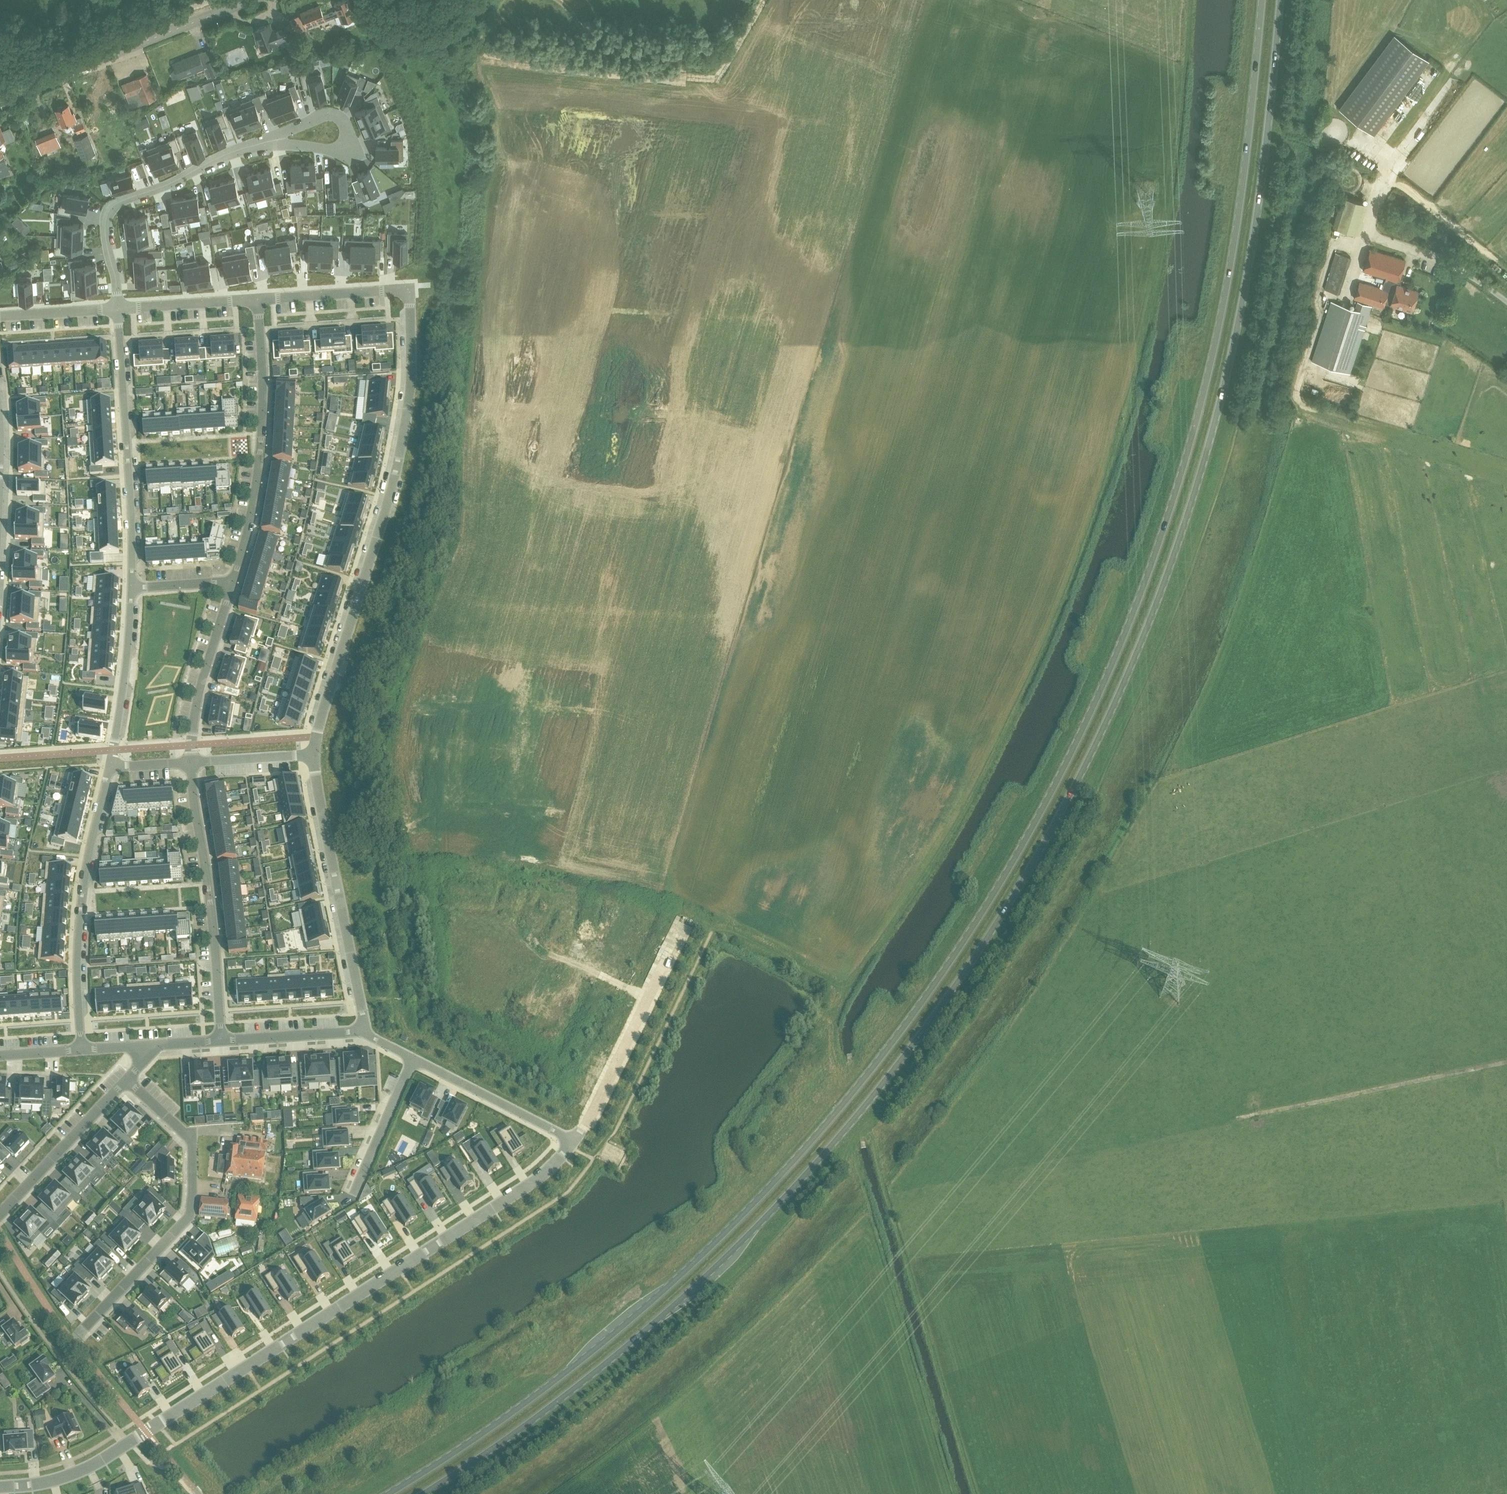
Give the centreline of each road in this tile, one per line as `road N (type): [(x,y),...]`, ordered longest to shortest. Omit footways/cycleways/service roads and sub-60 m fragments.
road 1 (primary): [(1262,0),(1236,237),(1195,427),(1129,625),(1022,848),(890,1046),(743,1215),(568,1371),(390,1493)]
road 2 (primary): [(425,1493),(580,1385),(756,1228),(890,1076),(1022,884),(1124,684),(1207,452),(1249,266),(1281,0)]
road 3 (residential): [(0,1488),(43,1483),(100,1461),(544,1181),(577,1141)]
road 4 (residential): [(260,299),(387,290),(406,296),(411,310),(412,371),(393,492),(314,756)]
road 5 (residential): [(127,1080),(192,1142),(191,1212),(73,1342)]
road 6 (residential): [(110,768),(80,916),(81,1050)]
road 7 (residential): [(260,299),(260,457),(234,581)]
road 8 (residential): [(314,756),(366,1032)]
road 9 (residential): [(191,763),(221,1042)]
road 10 (residential): [(118,309),(132,588)]
road 11 (tertiary): [(0,98),(252,0)]
road 12 (residential): [(118,309),(106,236),(110,210),(251,146)]
road 13 (residential): [(577,1141),(683,922)]
road 14 (residential): [(251,146),(336,150),(348,137),(342,120),(326,114),(260,143)]
road 15 (residential): [(234,581),(204,678),(191,763)]
road 16 (residential): [(0,1215),(127,1080)]
road 17 (residential): [(413,1057),(577,1141)]
road 18 (residential): [(132,588),(110,768)]
road 19 (residential): [(413,1057),(349,1204)]
road 20 (residential): [(221,1042),(366,1032)]
road 21 (residential): [(118,309),(260,299)]
road 22 (residential): [(191,763),(314,756)]

